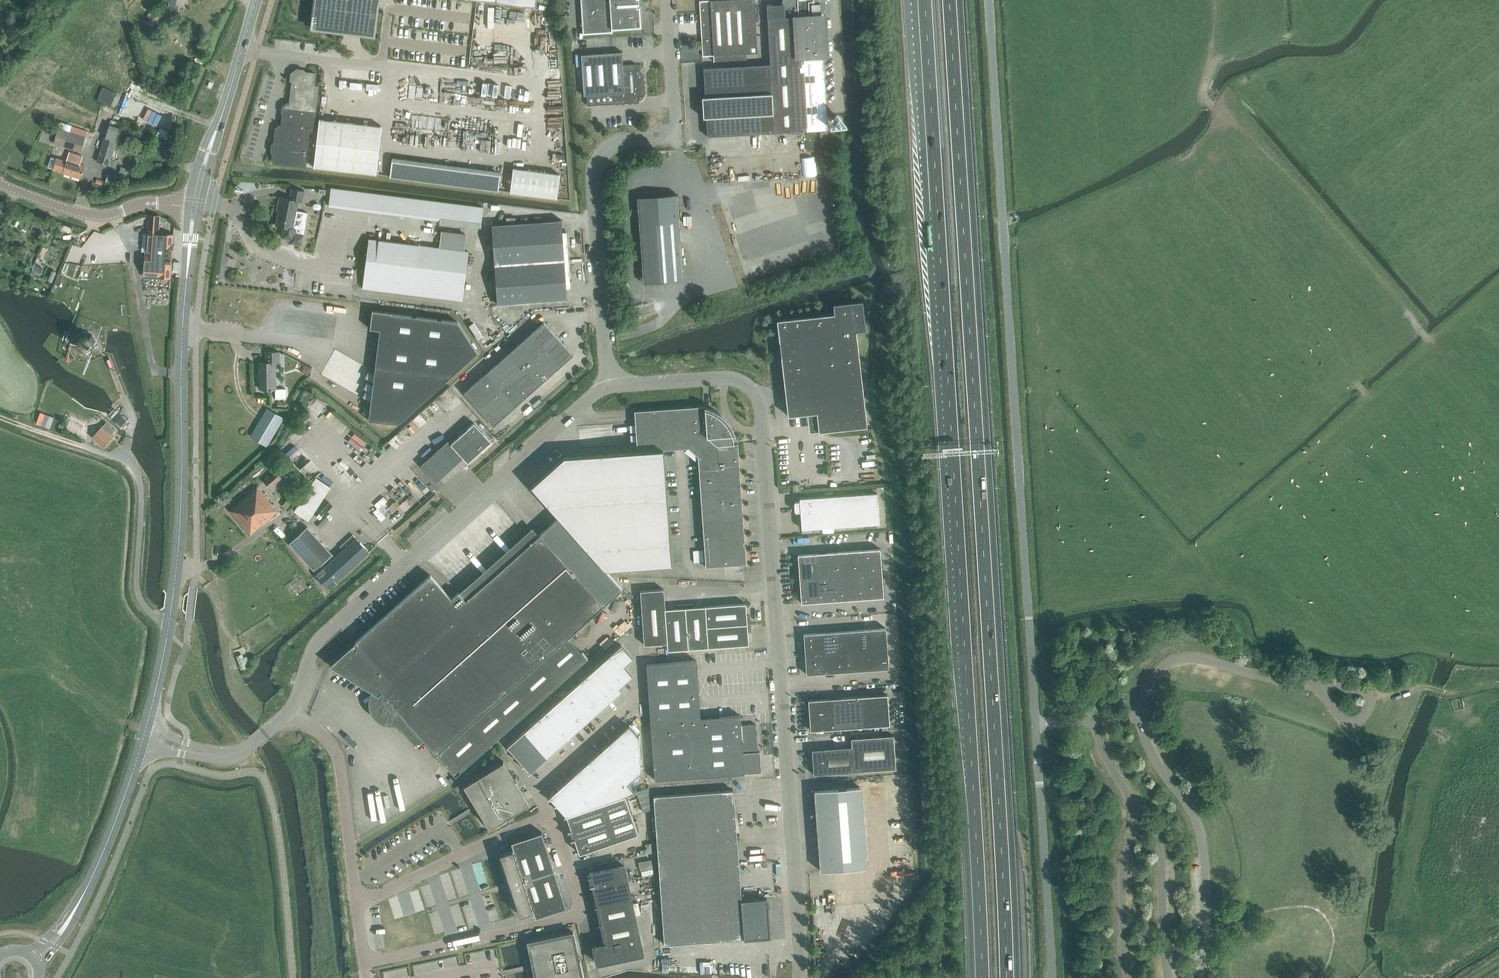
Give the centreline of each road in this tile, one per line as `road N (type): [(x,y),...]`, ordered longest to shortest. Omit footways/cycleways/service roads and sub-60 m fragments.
road 1 (motorway): [(921,0),(979,977)]
road 2 (motorway): [(1007,977),(950,0)]
road 3 (unclassified): [(1034,724),(989,0)]
road 4 (unclassified): [(283,717),(311,651),(359,597),(616,384)]
road 5 (secondary): [(168,630),(194,207)]
road 6 (track): [(1218,53),(1199,93),(1222,114),(1203,154),(1026,240),(1030,302)]
road 7 (unclassified): [(603,313),(592,175),(614,143),(674,128),(667,0)]
road 8 (unclassified): [(366,962),(579,912),(554,825),(545,819)]
road 9 (unclassified): [(616,384),(722,378),(749,386),(762,413),(772,548)]
road 10 (residential): [(772,548),(883,540),(887,547),(885,604),(777,612)]
road 11 (residential): [(781,682),(896,673),(891,620),(777,629)]
road 12 (unclassified): [(1051,977),(1034,724)]
road 13 (unclassified): [(283,717),(332,746),(357,904)]
road 14 (secondary): [(194,207),(257,0)]
road 15 (unclassified): [(545,819),(357,904)]
road 16 (unclassified): [(781,682),(795,883)]
road 17 (tertiary): [(194,207),(143,203),(89,215),(0,183)]
road 18 (unclassified): [(168,630),(138,593),(139,479),(112,455)]
road 19 (residential): [(795,883),(884,872),(878,787)]
road 20 (secondary): [(84,892),(145,736)]
road 21 (unclassified): [(545,819),(542,782),(639,695)]
road 22 (residential): [(571,315),(580,358),(497,433)]
road 23 (residential): [(458,389),(538,317),(571,315)]
road 24 (track): [(1308,35),(1276,35),(1218,53),(1215,16)]

